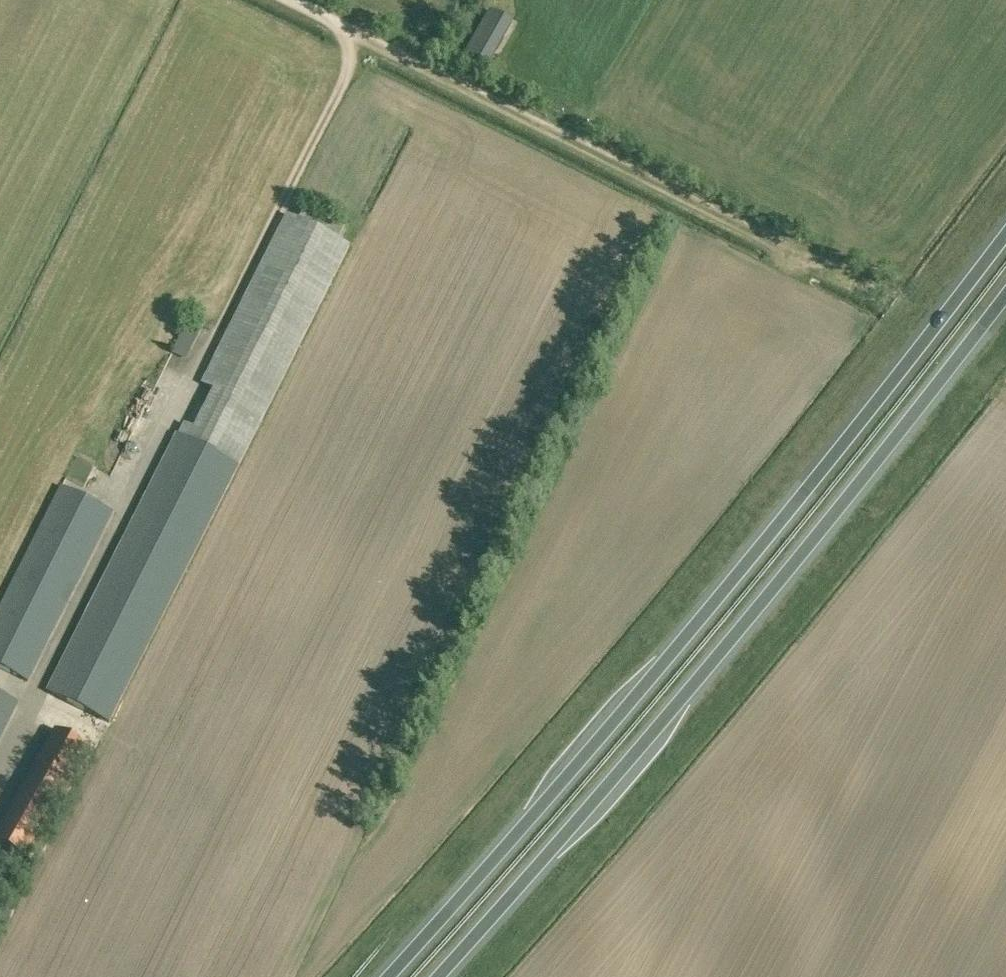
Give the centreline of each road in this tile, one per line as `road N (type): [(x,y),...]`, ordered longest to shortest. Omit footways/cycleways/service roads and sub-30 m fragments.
road 1 (trunk): [(1005,240),(396,976)]
road 2 (trunk): [(443,976),(1005,303)]
road 3 (track): [(284,0),(856,284)]

